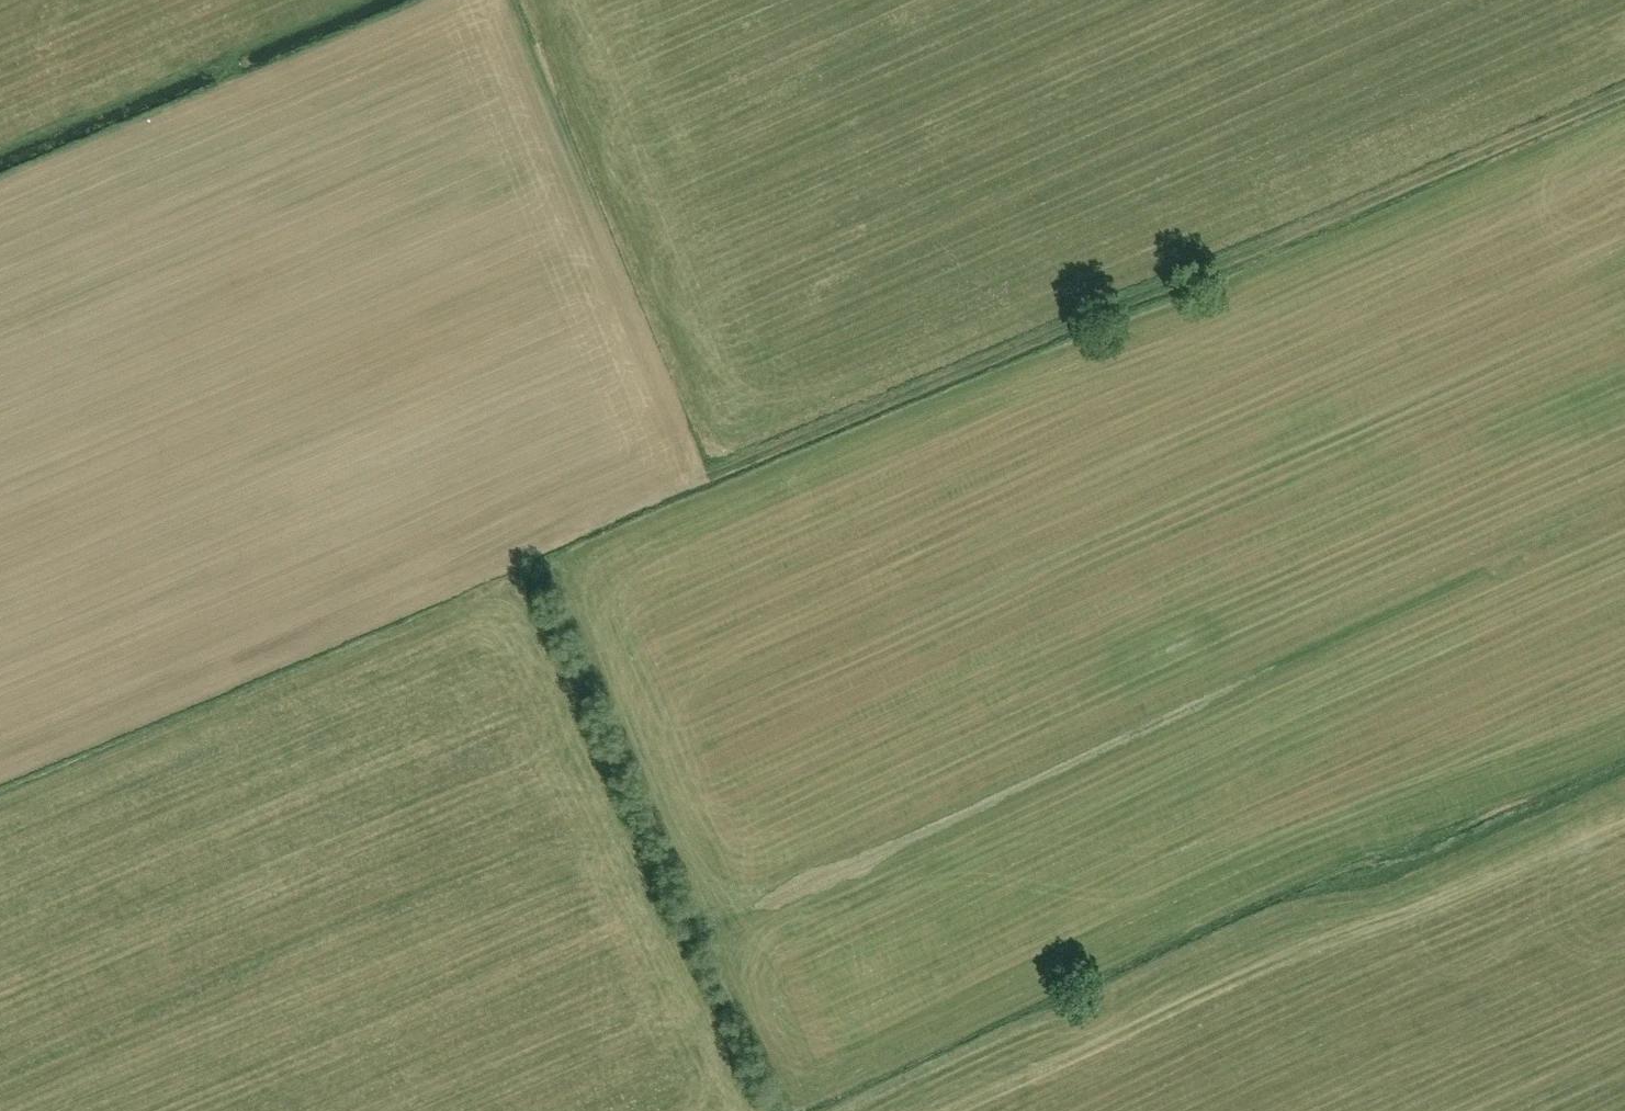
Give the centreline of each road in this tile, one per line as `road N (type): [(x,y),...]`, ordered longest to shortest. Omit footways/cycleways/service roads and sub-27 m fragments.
road 1 (track): [(0,772),(1624,86)]

